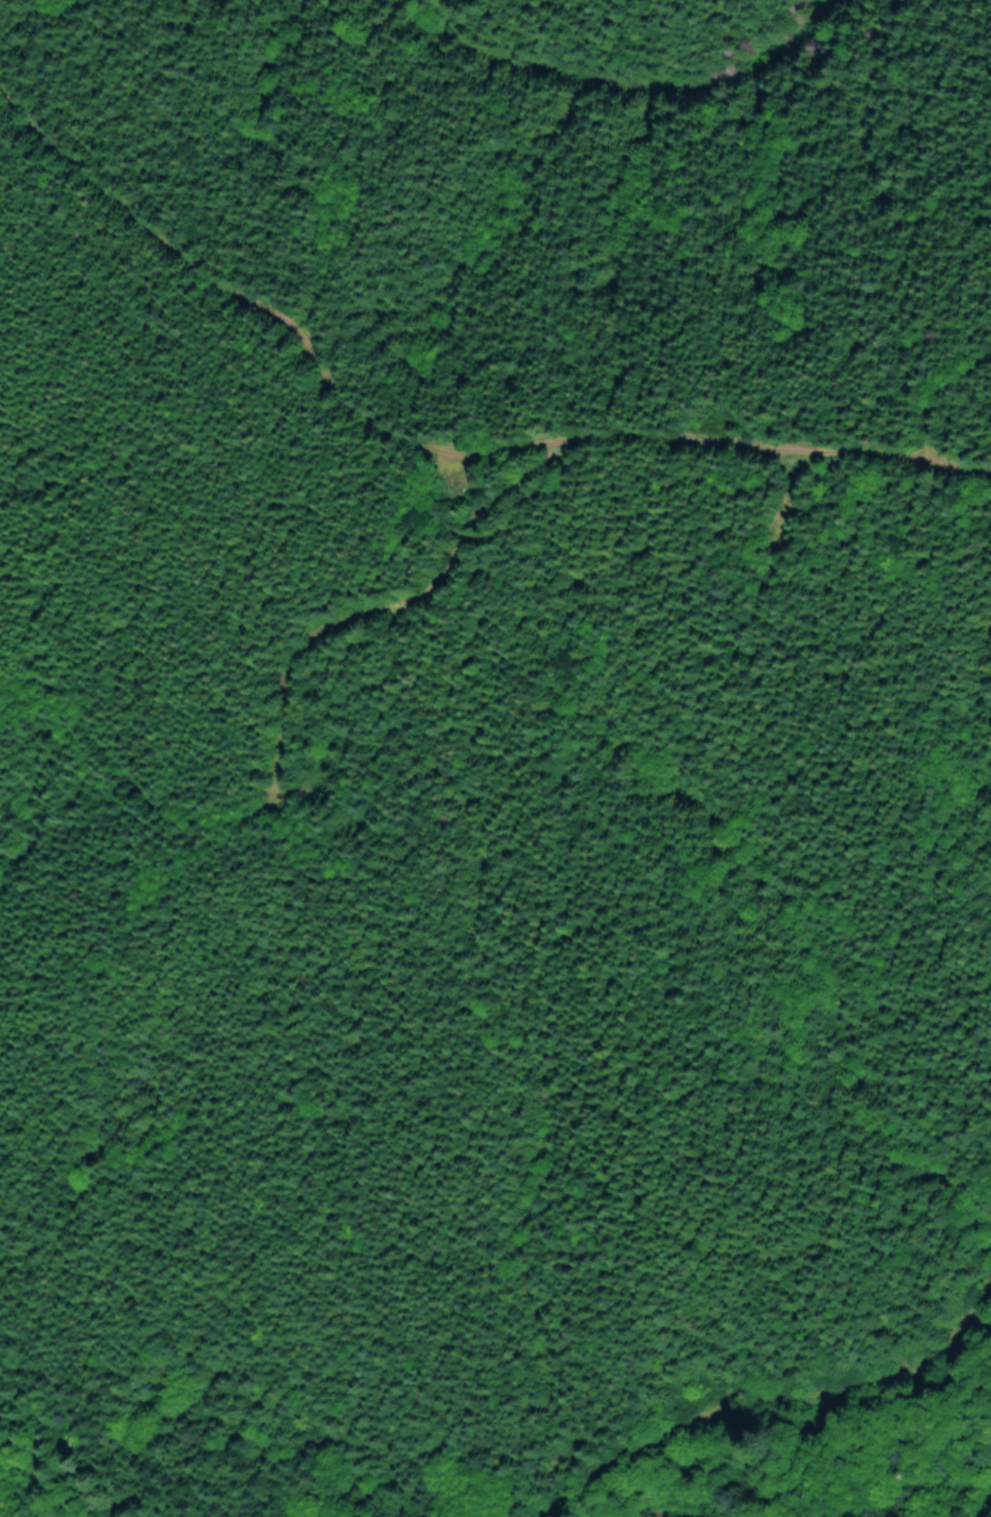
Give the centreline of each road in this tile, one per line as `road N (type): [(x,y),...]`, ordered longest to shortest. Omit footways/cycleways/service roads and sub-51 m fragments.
road 1 (track): [(57,1516),(438,1453),(761,1381),(911,1303),(990,1194)]

